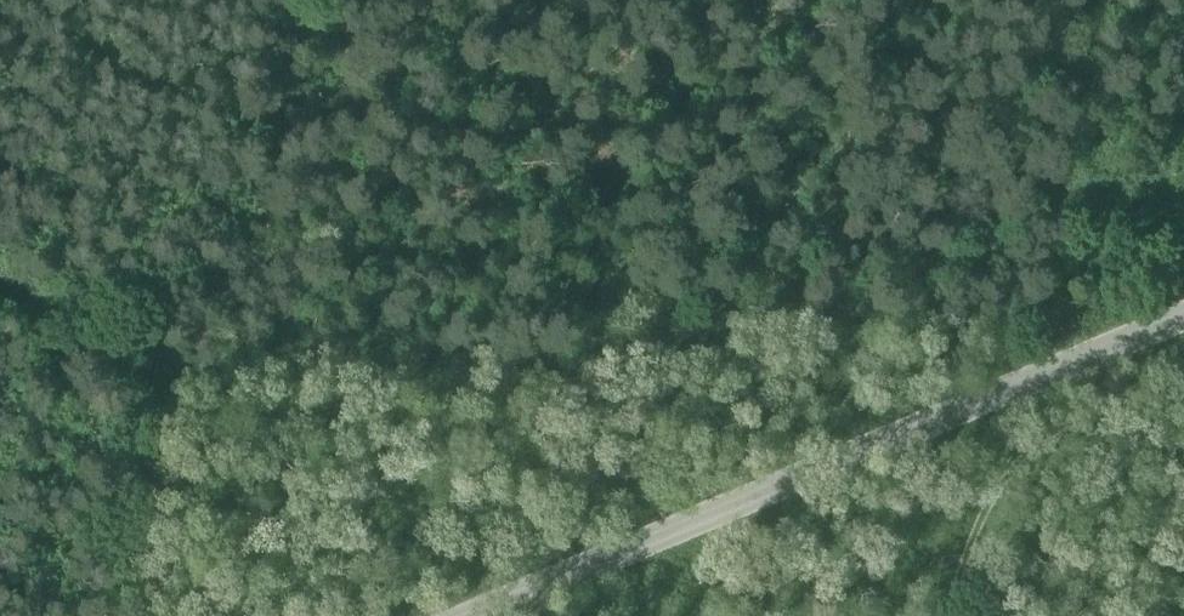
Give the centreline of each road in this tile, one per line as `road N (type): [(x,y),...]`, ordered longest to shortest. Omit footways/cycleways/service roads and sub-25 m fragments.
road 1 (unclassified): [(501,615),(1183,333)]

